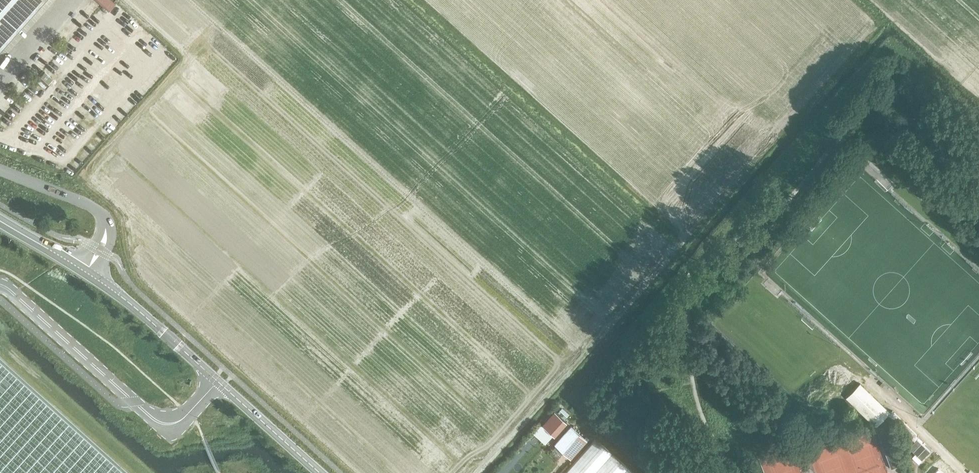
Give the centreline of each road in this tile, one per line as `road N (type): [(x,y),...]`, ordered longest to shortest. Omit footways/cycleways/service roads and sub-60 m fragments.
road 1 (track): [(678,249),(479,472)]
road 2 (unclassified): [(0,283),(163,424),(181,420),(218,381)]
road 3 (tertiary): [(218,381),(94,277)]
road 4 (tertiary): [(322,472),(218,381)]
road 5 (unclassified): [(0,170),(98,209),(106,230)]

